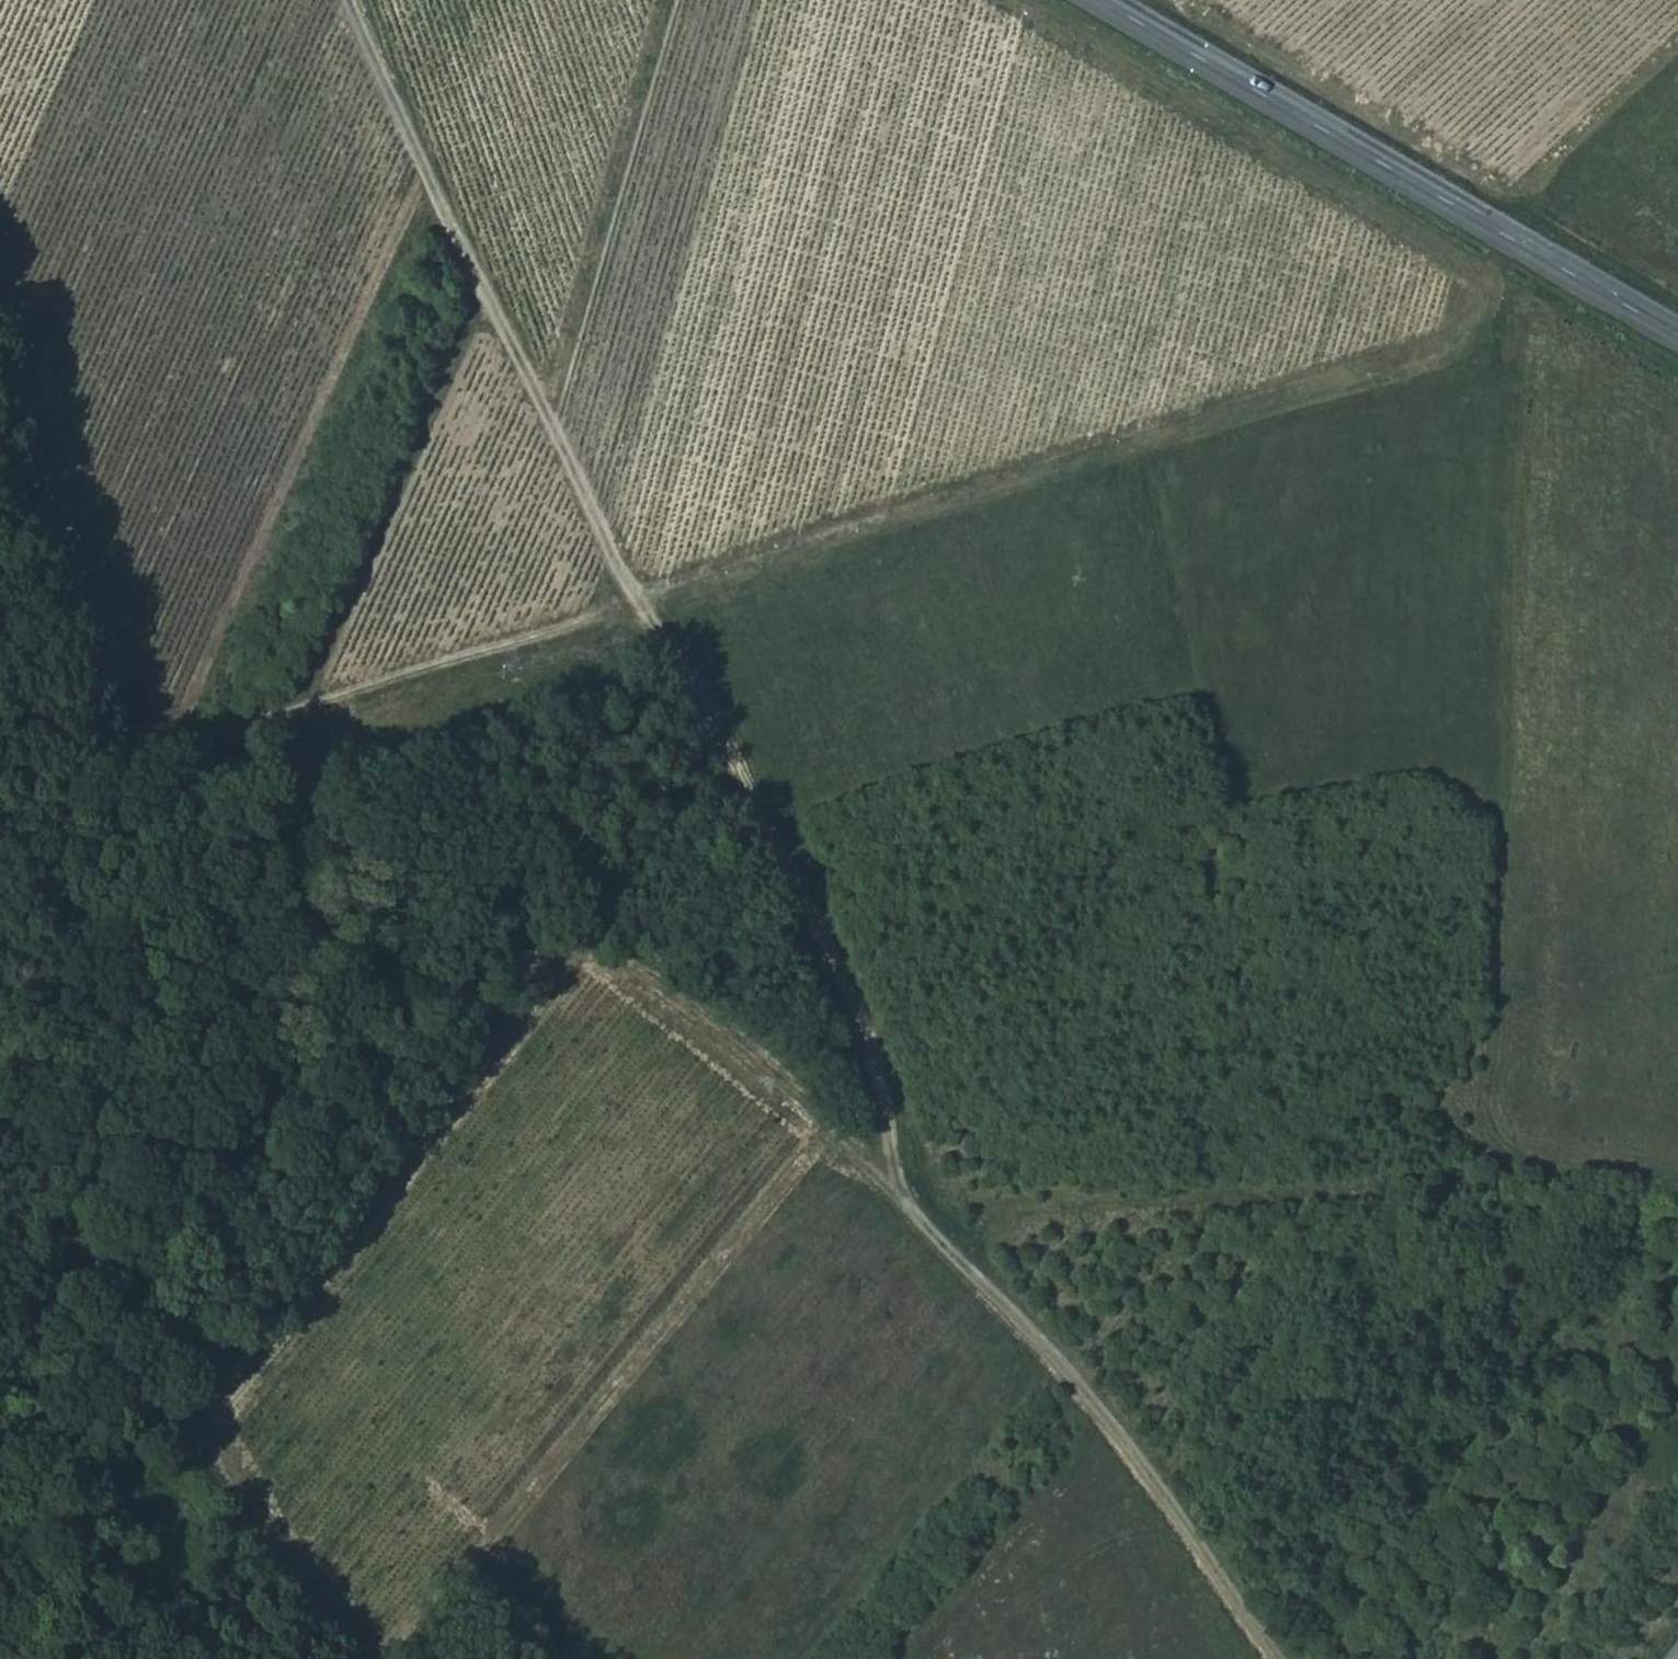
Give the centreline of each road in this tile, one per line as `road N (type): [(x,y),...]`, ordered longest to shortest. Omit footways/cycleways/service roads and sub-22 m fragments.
road 1 (track): [(902,1209),(869,1053),(686,670),(634,605),(348,0)]
road 2 (track): [(709,1024),(950,1255),(1109,1428),(1283,1658)]
road 3 (secondary): [(1097,0),(1677,338)]
road 4 (track): [(634,605),(249,722),(0,772)]

